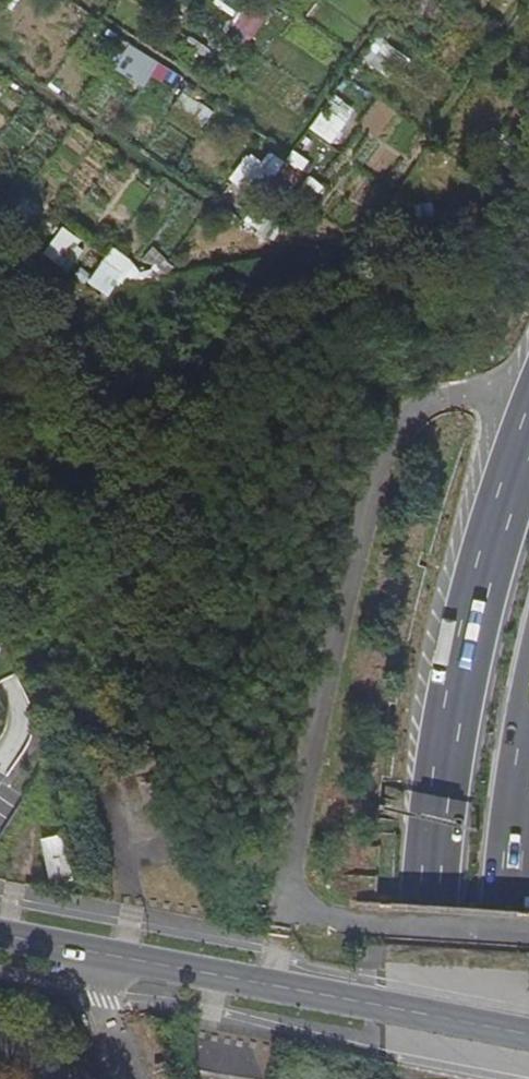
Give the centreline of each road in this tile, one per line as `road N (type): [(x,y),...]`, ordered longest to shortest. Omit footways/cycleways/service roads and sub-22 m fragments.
road 1 (motorway): [(528,436),(491,547),(445,736),(424,909),(420,1078)]
road 2 (secondary): [(528,1037),(0,938)]
road 3 (motorway): [(522,1078),(510,910),(528,741)]

